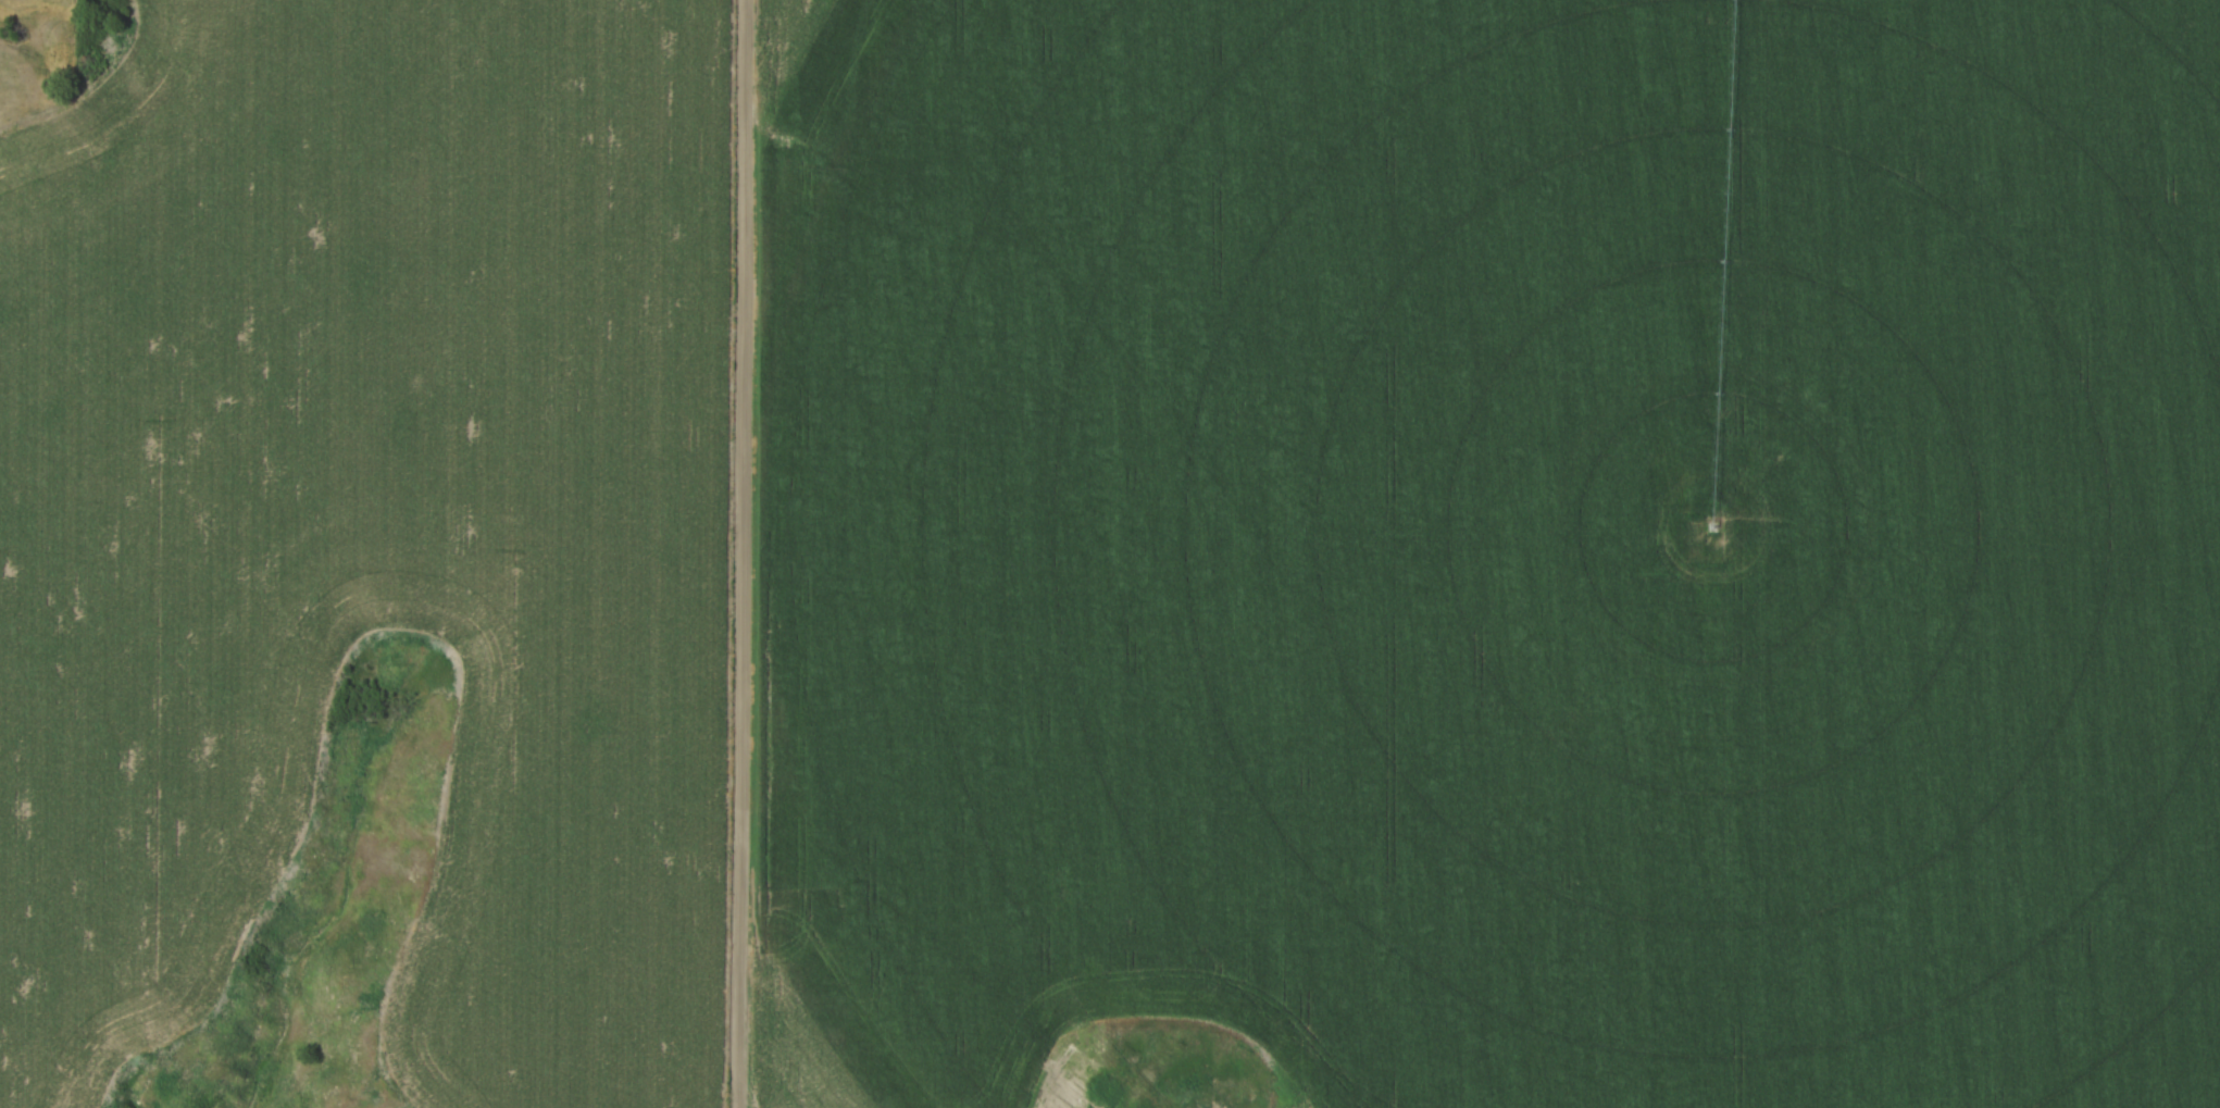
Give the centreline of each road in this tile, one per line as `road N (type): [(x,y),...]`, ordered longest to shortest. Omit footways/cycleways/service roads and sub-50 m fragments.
road 1 (residential): [(743,1107),(749,0)]

